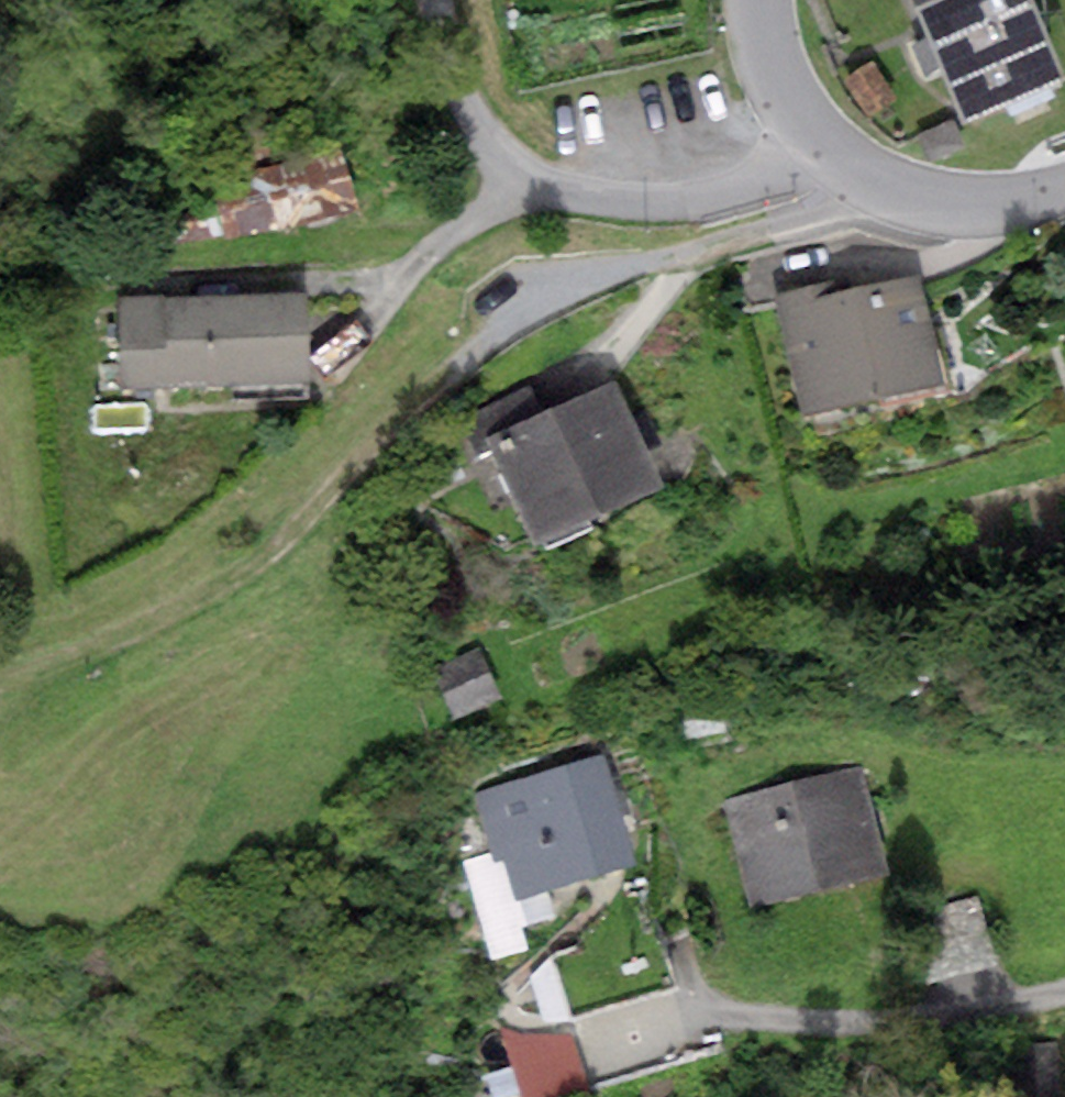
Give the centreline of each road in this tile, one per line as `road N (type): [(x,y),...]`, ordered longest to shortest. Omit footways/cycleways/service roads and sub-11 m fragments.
road 1 (track): [(107,642),(253,565),(386,421),(527,317),(608,273),(786,224),(872,188)]
road 2 (unclassified): [(822,147),(745,190),(704,201),(621,208),(543,190),(516,175),(495,147),(446,0)]
road 3 (residential): [(1064,189),(984,207),(929,206),(872,188),(822,147)]
road 4 (residential): [(822,147),(781,69),(771,0)]

